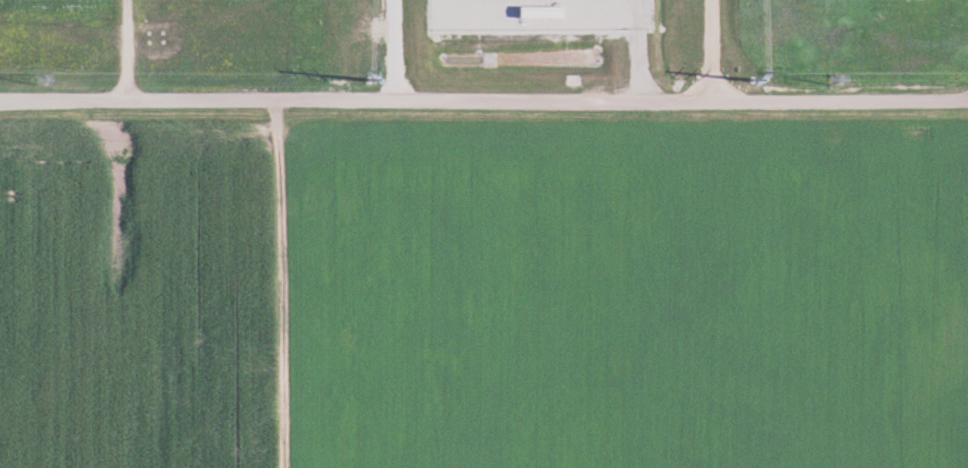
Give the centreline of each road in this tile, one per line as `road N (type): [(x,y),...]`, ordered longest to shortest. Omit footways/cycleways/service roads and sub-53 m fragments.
road 1 (track): [(280,99),(277,467)]

